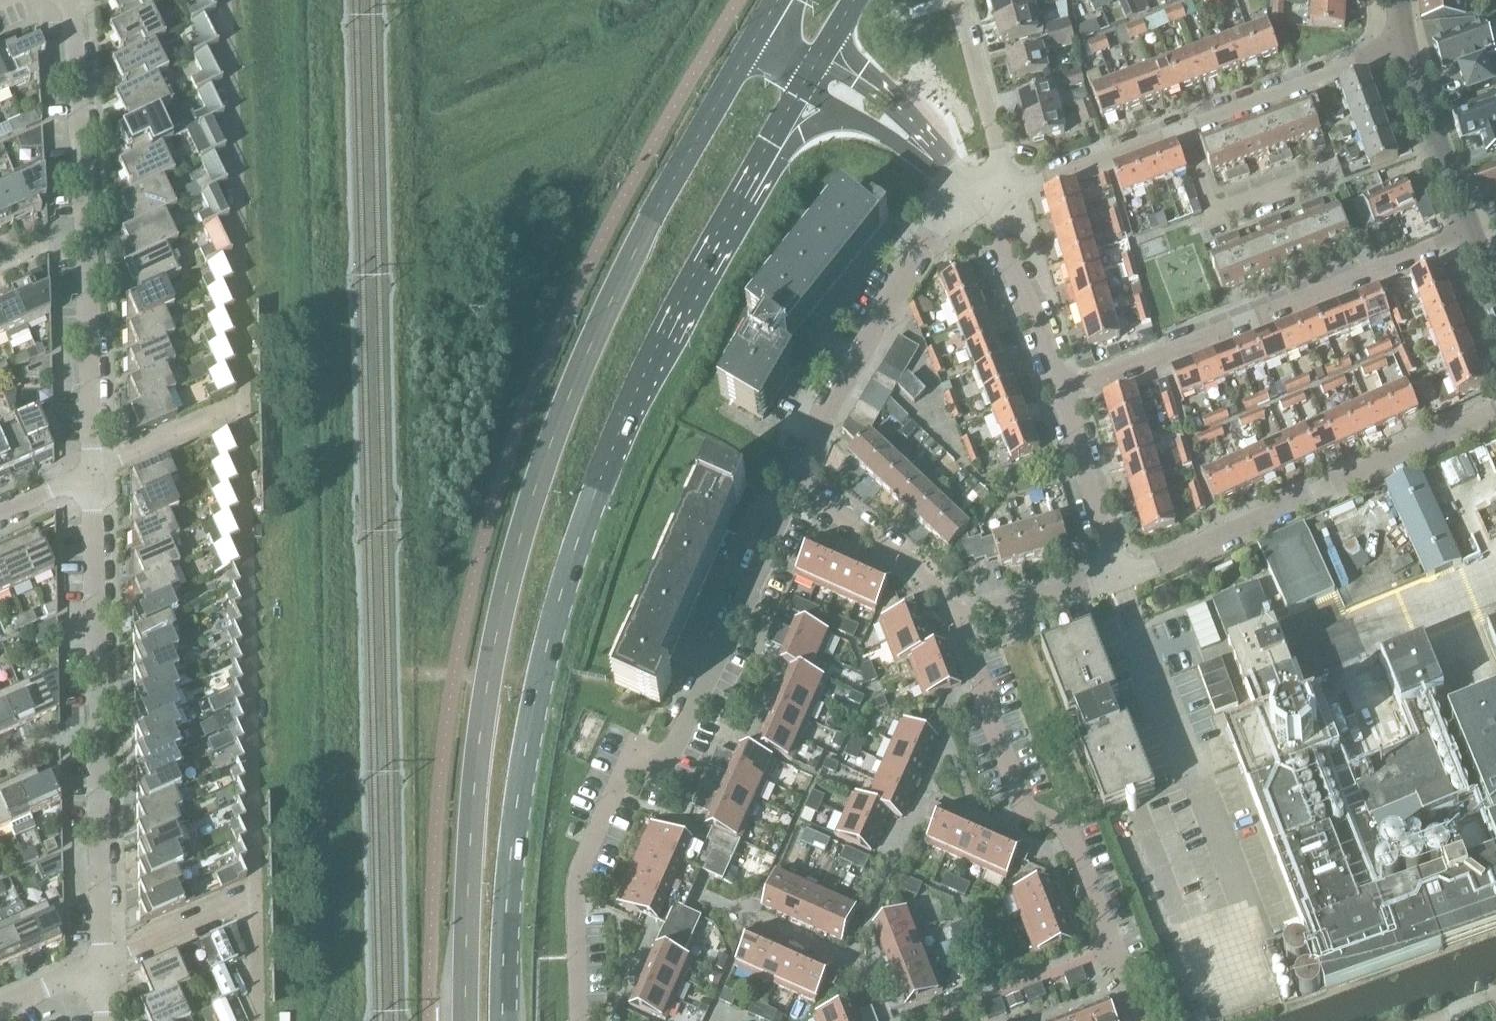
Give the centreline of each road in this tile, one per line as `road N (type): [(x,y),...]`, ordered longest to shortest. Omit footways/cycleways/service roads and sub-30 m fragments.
road 1 (primary): [(755,40),(589,346),(513,562),(476,782),(466,1020)]
road 2 (primary): [(502,1020),(503,938),(521,780),(562,587),(661,339),(808,72)]
road 3 (residential): [(579,1020),(582,870),(639,747),(672,761),(788,499)]
road 4 (residential): [(259,893),(248,400)]
road 5 (residential): [(1469,229),(1064,390)]
road 6 (residential): [(1117,580),(1495,411)]
road 7 (residential): [(248,400),(225,0)]
road 8 (residential): [(963,624),(1026,808),(1072,832),(1114,947)]
road 9 (residential): [(788,499),(928,240),(978,200)]
road 10 (residential): [(99,723),(91,473)]
road 11 (residential): [(91,473),(85,228)]
road 12 (residential): [(106,960),(99,723)]
road 13 (residential): [(1184,127),(1406,45)]
road 14 (residential): [(85,228),(75,0)]
road 15 (residential): [(963,624),(899,551),(788,499)]
road 16 (residential): [(1333,175),(1227,214),(1214,211),(1184,127)]
road 17 (residential): [(978,200),(880,117),(808,72)]
road 18 (residential): [(1064,390),(978,200)]
road 19 (residential): [(1117,580),(1064,390)]
road 20 (tertiary): [(1469,229),(1406,45)]
road 21 (residential): [(1010,187),(959,0)]
road 22 (residential): [(1010,187),(1184,127)]
road 23 (residential): [(91,473),(248,400)]
road 24 (residential): [(106,960),(259,893)]
road 25 (residential): [(963,624),(1117,580)]
road 26 (residential): [(261,1020),(259,893)]

